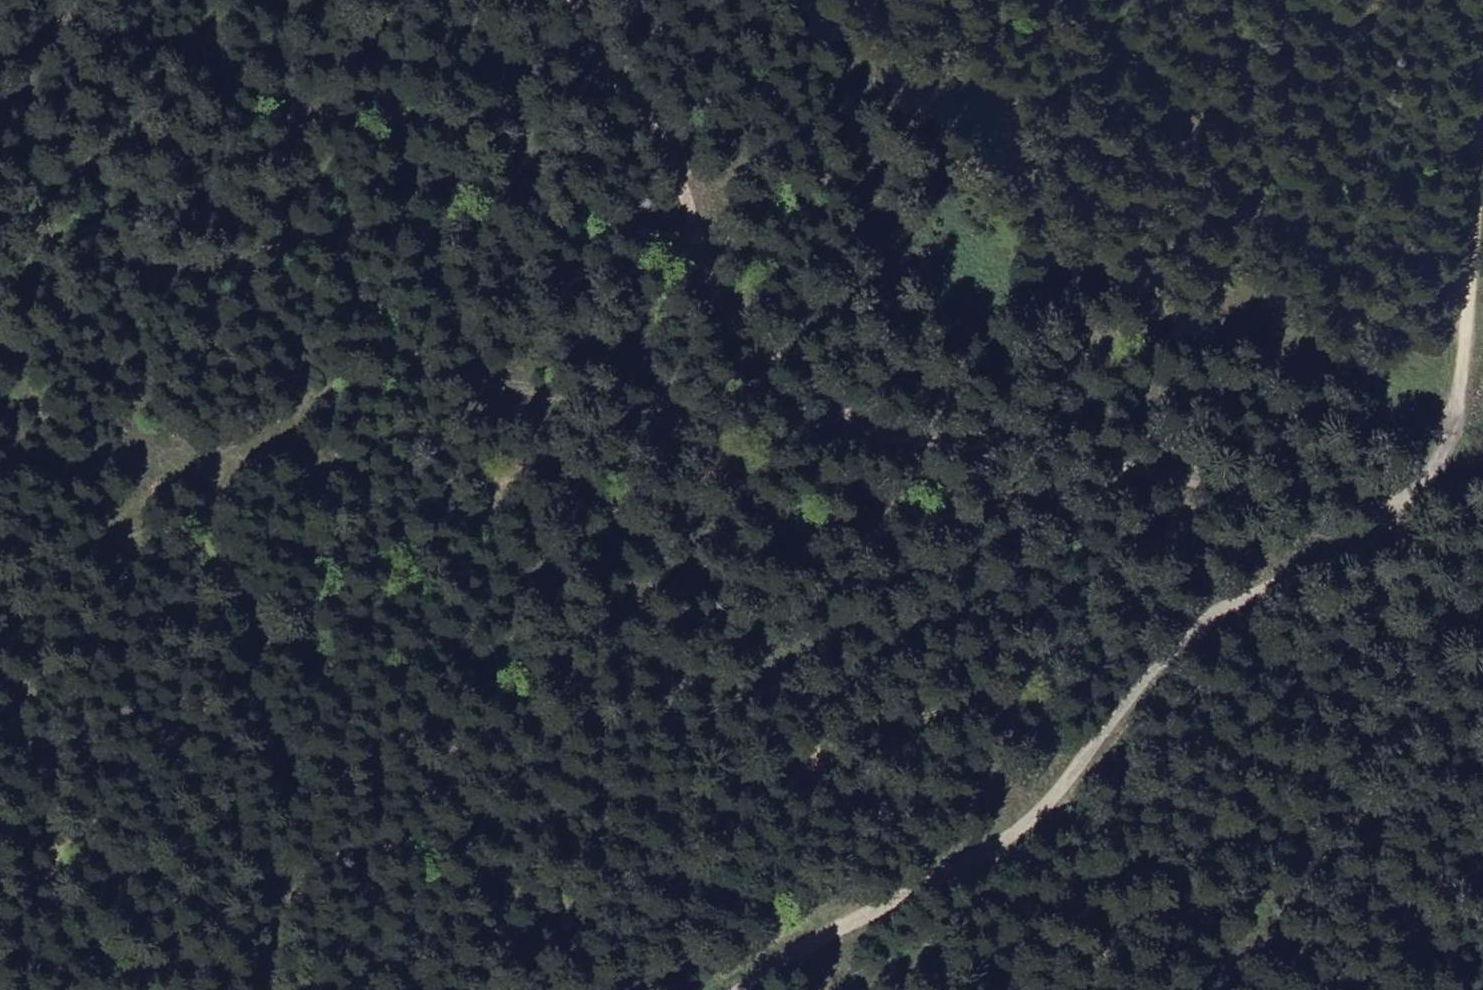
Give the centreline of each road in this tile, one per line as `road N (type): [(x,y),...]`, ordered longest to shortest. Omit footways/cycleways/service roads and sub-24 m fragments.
road 1 (track): [(579,0),(672,154),(721,285),(804,373),(908,430),(1045,436),(1214,479),(1404,496),(1355,537),(1182,640),(1063,785),(982,852),(739,989)]
road 2 (track): [(1404,496),(1434,445),(1470,346),(1482,174)]

